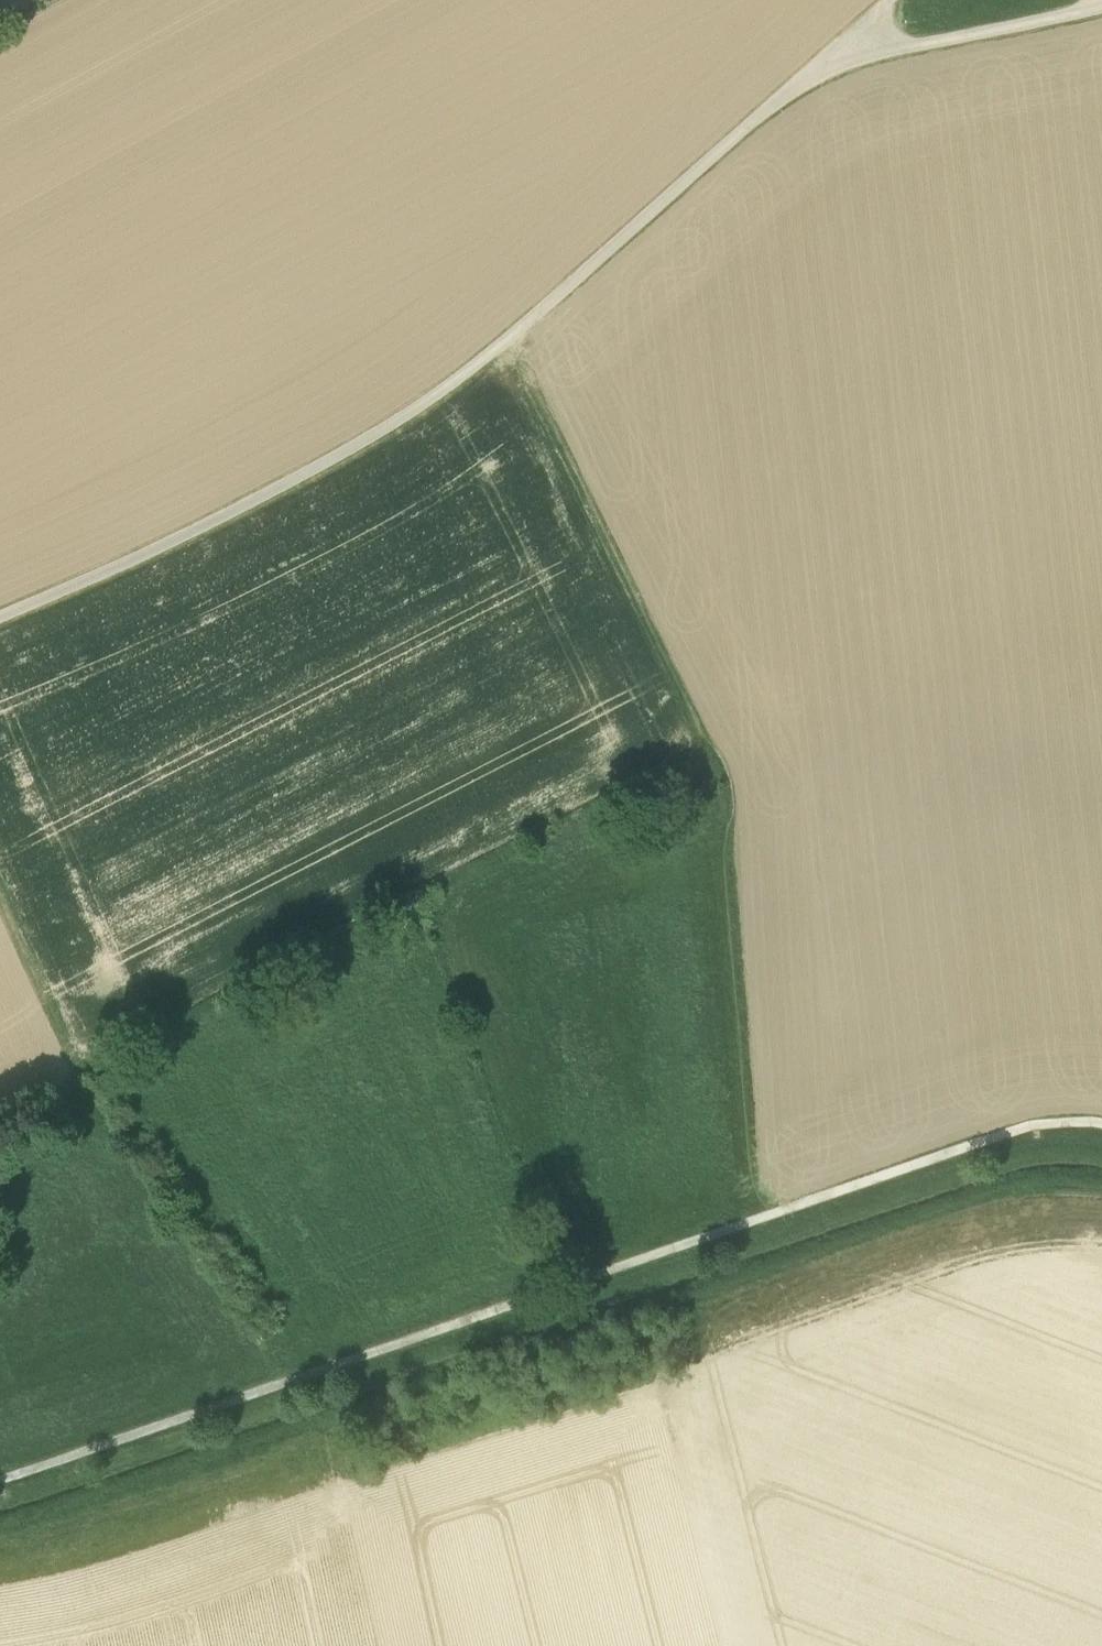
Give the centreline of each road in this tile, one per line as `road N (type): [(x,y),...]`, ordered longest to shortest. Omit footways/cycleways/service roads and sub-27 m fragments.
road 1 (track): [(1101,5),(810,69),(513,339),(404,423),(0,618)]

